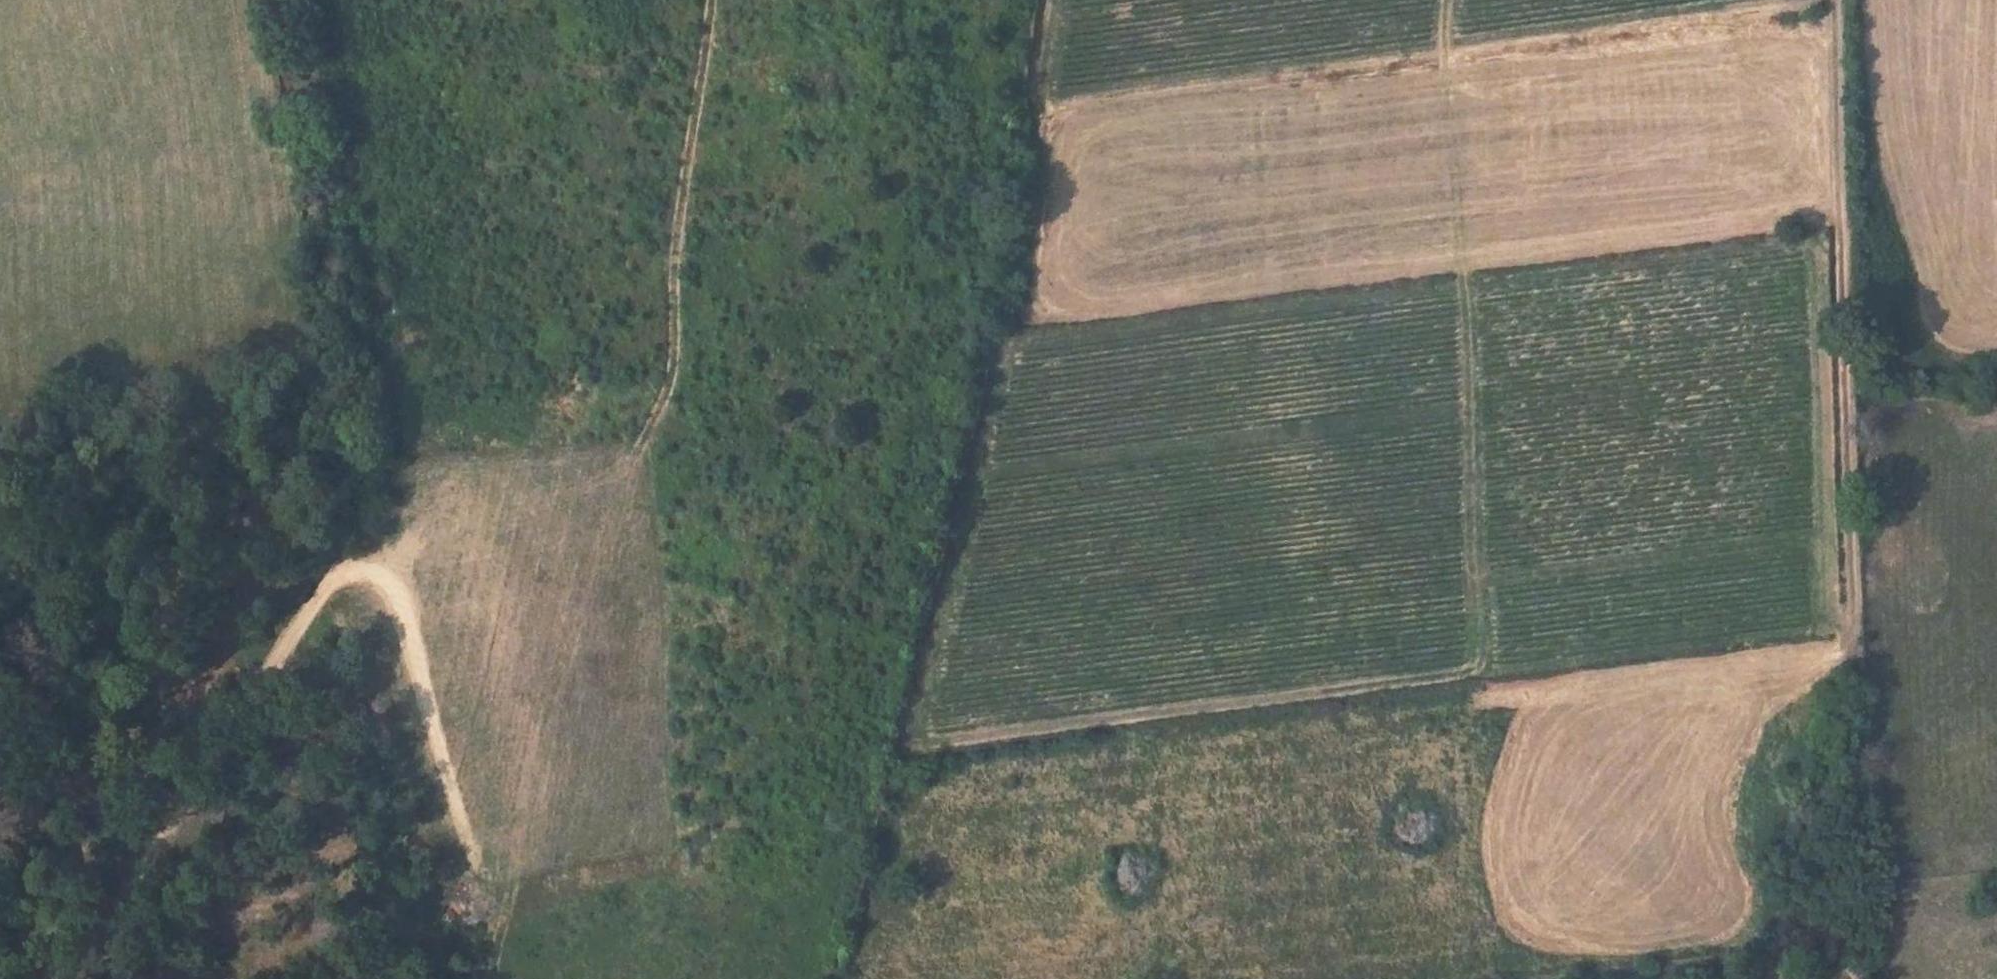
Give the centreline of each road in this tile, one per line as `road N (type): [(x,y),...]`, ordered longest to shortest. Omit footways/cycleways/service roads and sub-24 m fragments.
road 1 (track): [(87,978),(327,593),(358,573),(397,593),(475,861)]
road 2 (track): [(1851,643),(1833,0)]

